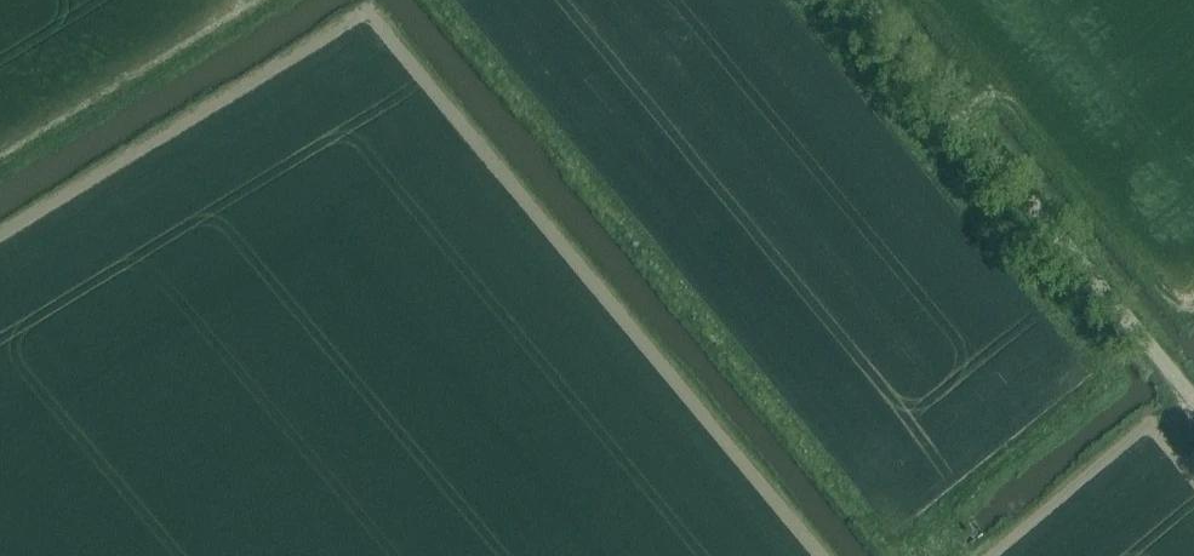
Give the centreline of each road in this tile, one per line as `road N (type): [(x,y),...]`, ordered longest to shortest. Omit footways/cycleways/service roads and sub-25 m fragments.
road 1 (unclassified): [(1193,401),(859,0)]

